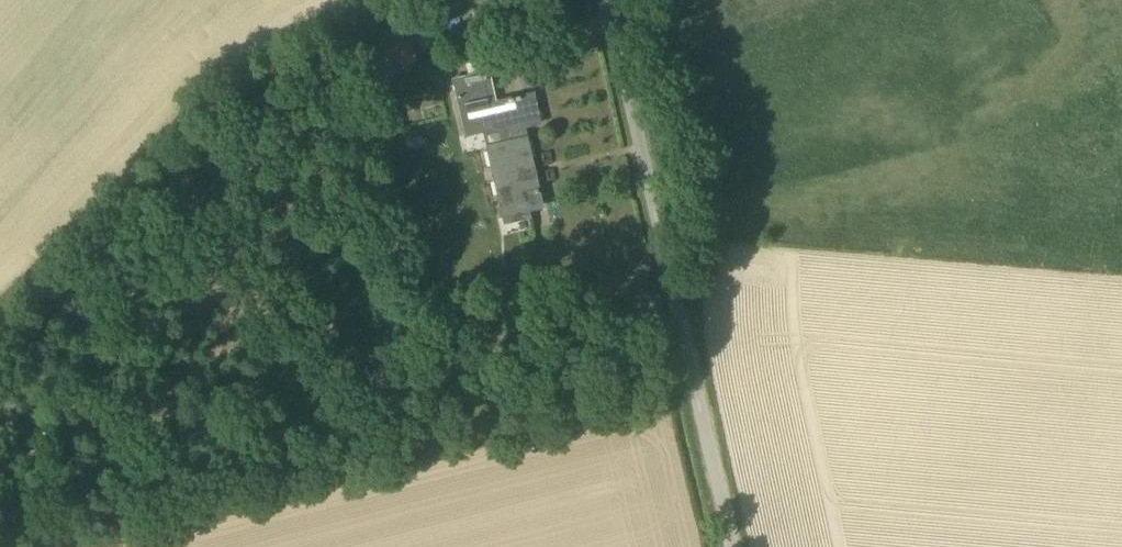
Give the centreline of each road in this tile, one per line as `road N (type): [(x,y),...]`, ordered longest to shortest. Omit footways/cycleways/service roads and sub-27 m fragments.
road 1 (unclassified): [(733,546),(598,0)]

